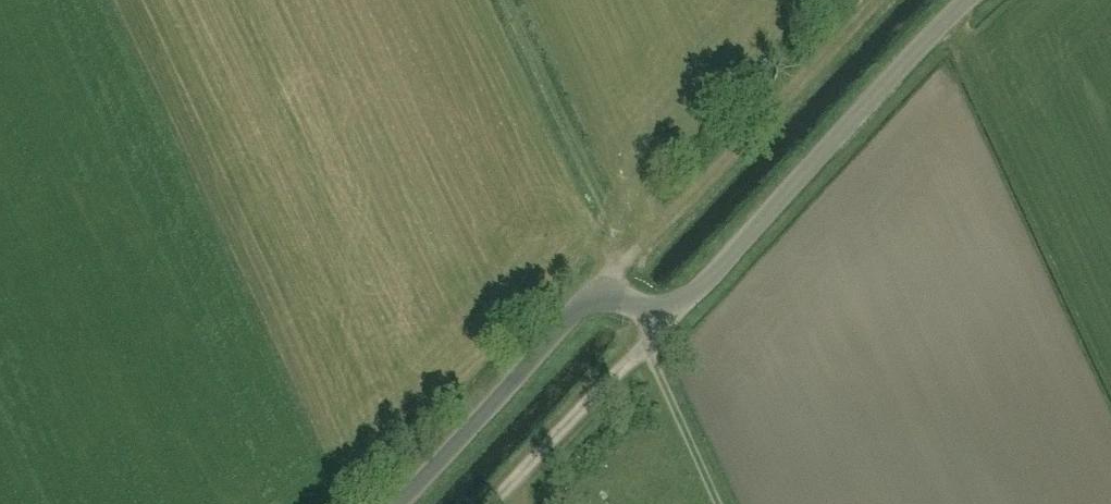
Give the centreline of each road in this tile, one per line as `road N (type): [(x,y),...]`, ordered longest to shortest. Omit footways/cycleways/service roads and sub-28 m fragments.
road 1 (unclassified): [(401,503),(572,312),(614,298),(661,315),(693,298),(974,0)]
road 2 (track): [(541,74),(636,250),(780,110),(872,0)]
road 3 (track): [(495,503),(659,329),(661,315)]

